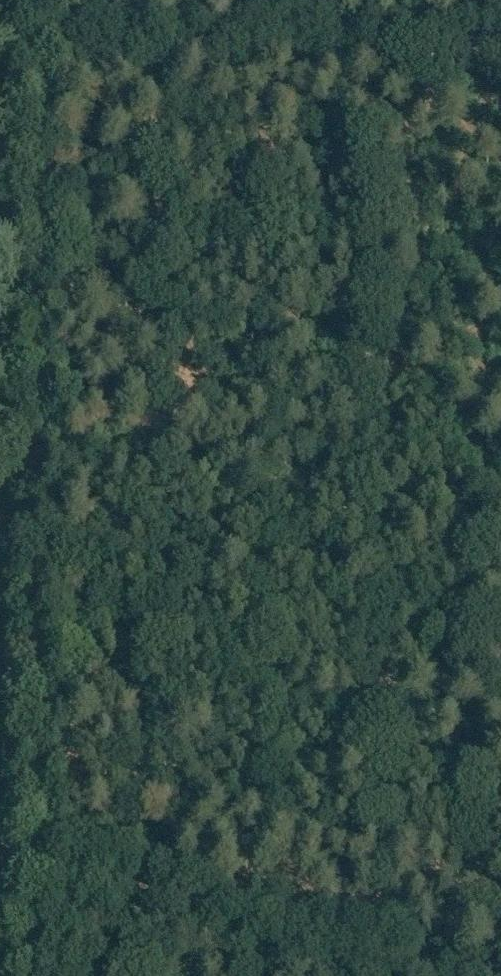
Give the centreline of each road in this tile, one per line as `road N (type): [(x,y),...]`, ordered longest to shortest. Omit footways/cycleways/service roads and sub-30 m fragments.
road 1 (track): [(23,0),(38,975)]
road 2 (track): [(472,975),(166,888),(0,869)]
road 3 (track): [(500,65),(23,50)]

